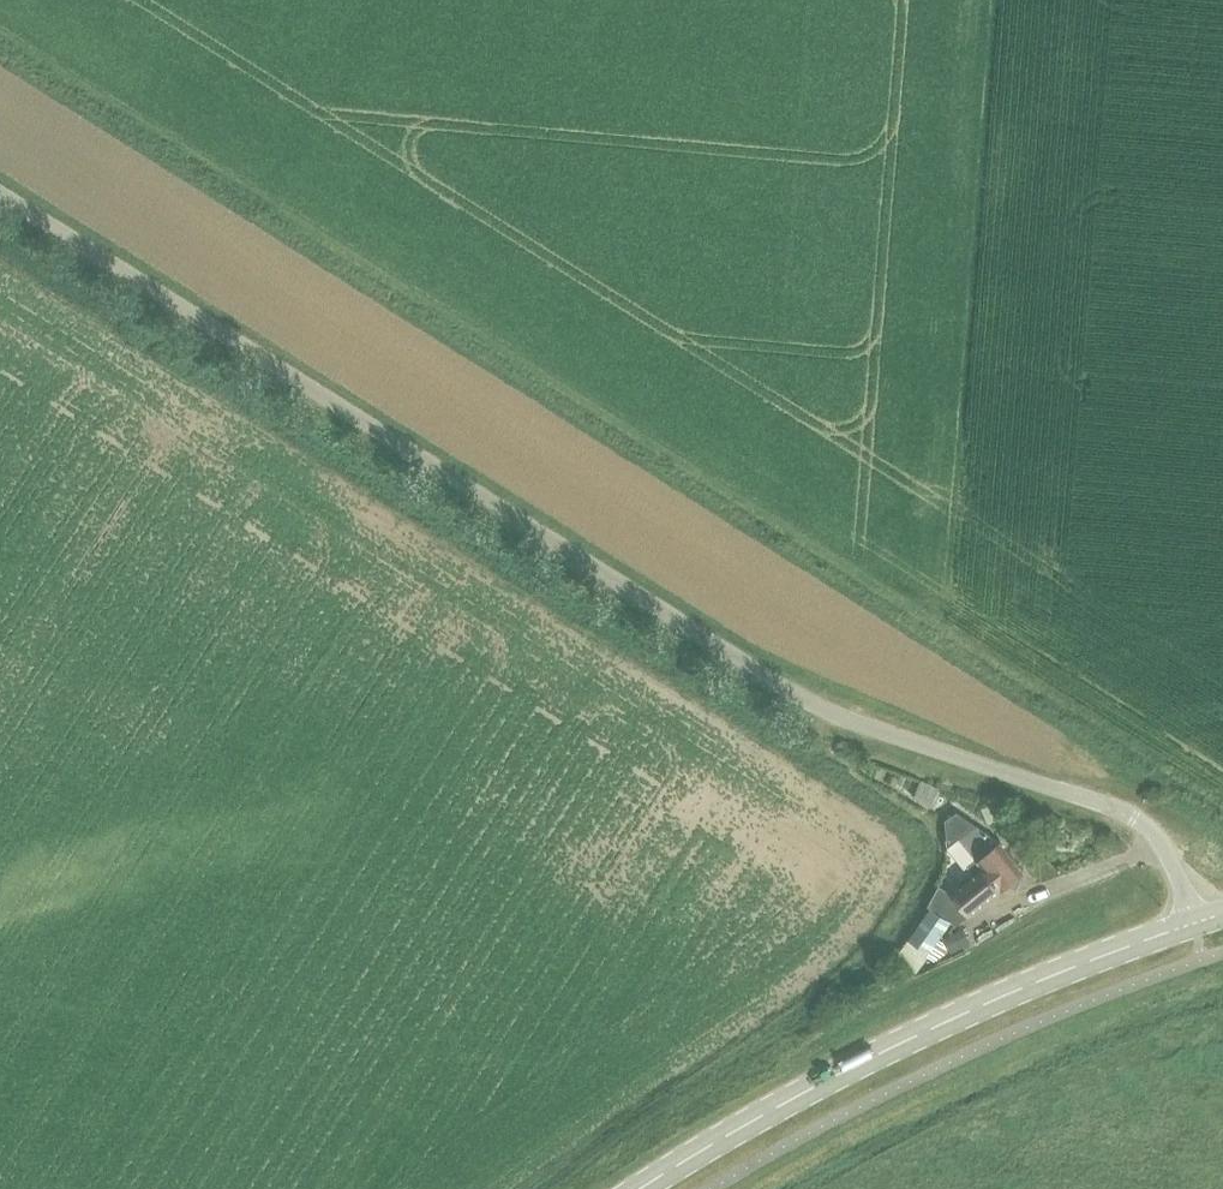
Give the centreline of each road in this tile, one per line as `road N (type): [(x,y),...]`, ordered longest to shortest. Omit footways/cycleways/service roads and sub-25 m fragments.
road 1 (unclassified): [(1197,922),(1162,843),(1133,817),(817,707),(0,194)]
road 2 (tertiary): [(636,1188),(842,1069),(1015,989),(1197,922)]

